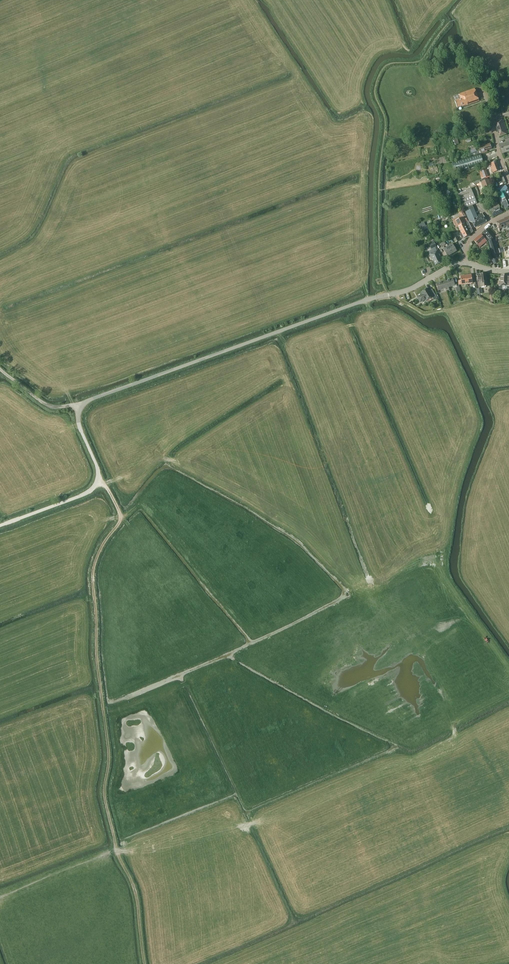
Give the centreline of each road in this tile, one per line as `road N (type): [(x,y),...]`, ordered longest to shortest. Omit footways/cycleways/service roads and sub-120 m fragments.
road 1 (tertiary): [(80,408),(463,263)]
road 2 (track): [(387,295),(379,239),(385,124),(375,88),(386,65),(421,60),(450,21)]
road 3 (tertiary): [(0,526),(96,487),(80,408)]

